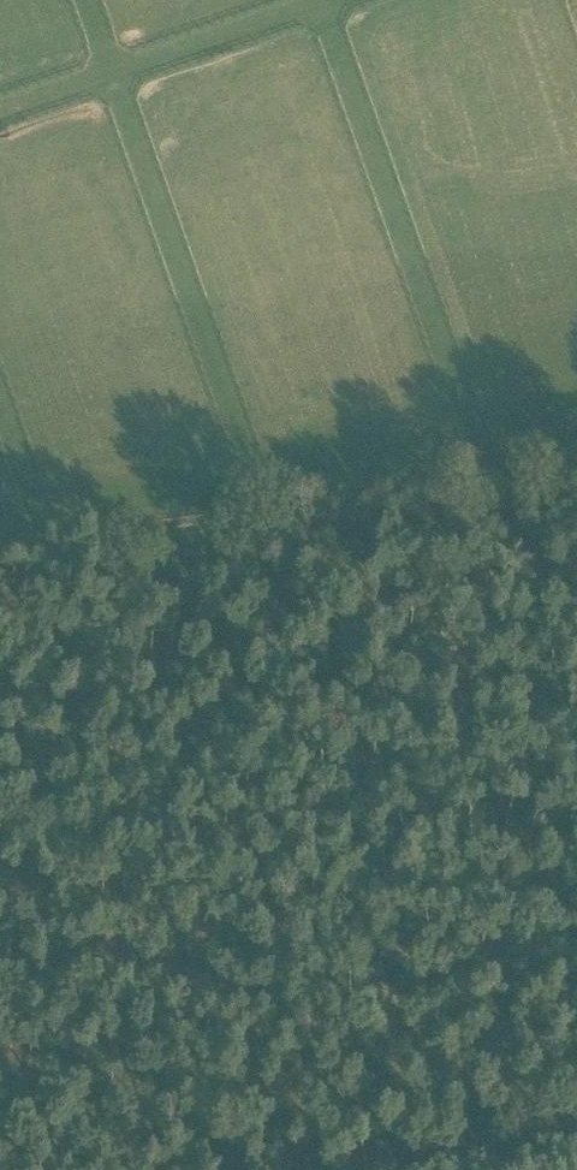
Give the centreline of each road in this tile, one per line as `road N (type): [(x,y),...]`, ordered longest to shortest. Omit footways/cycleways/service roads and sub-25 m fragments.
road 1 (track): [(576,454),(428,492),(0,535)]

